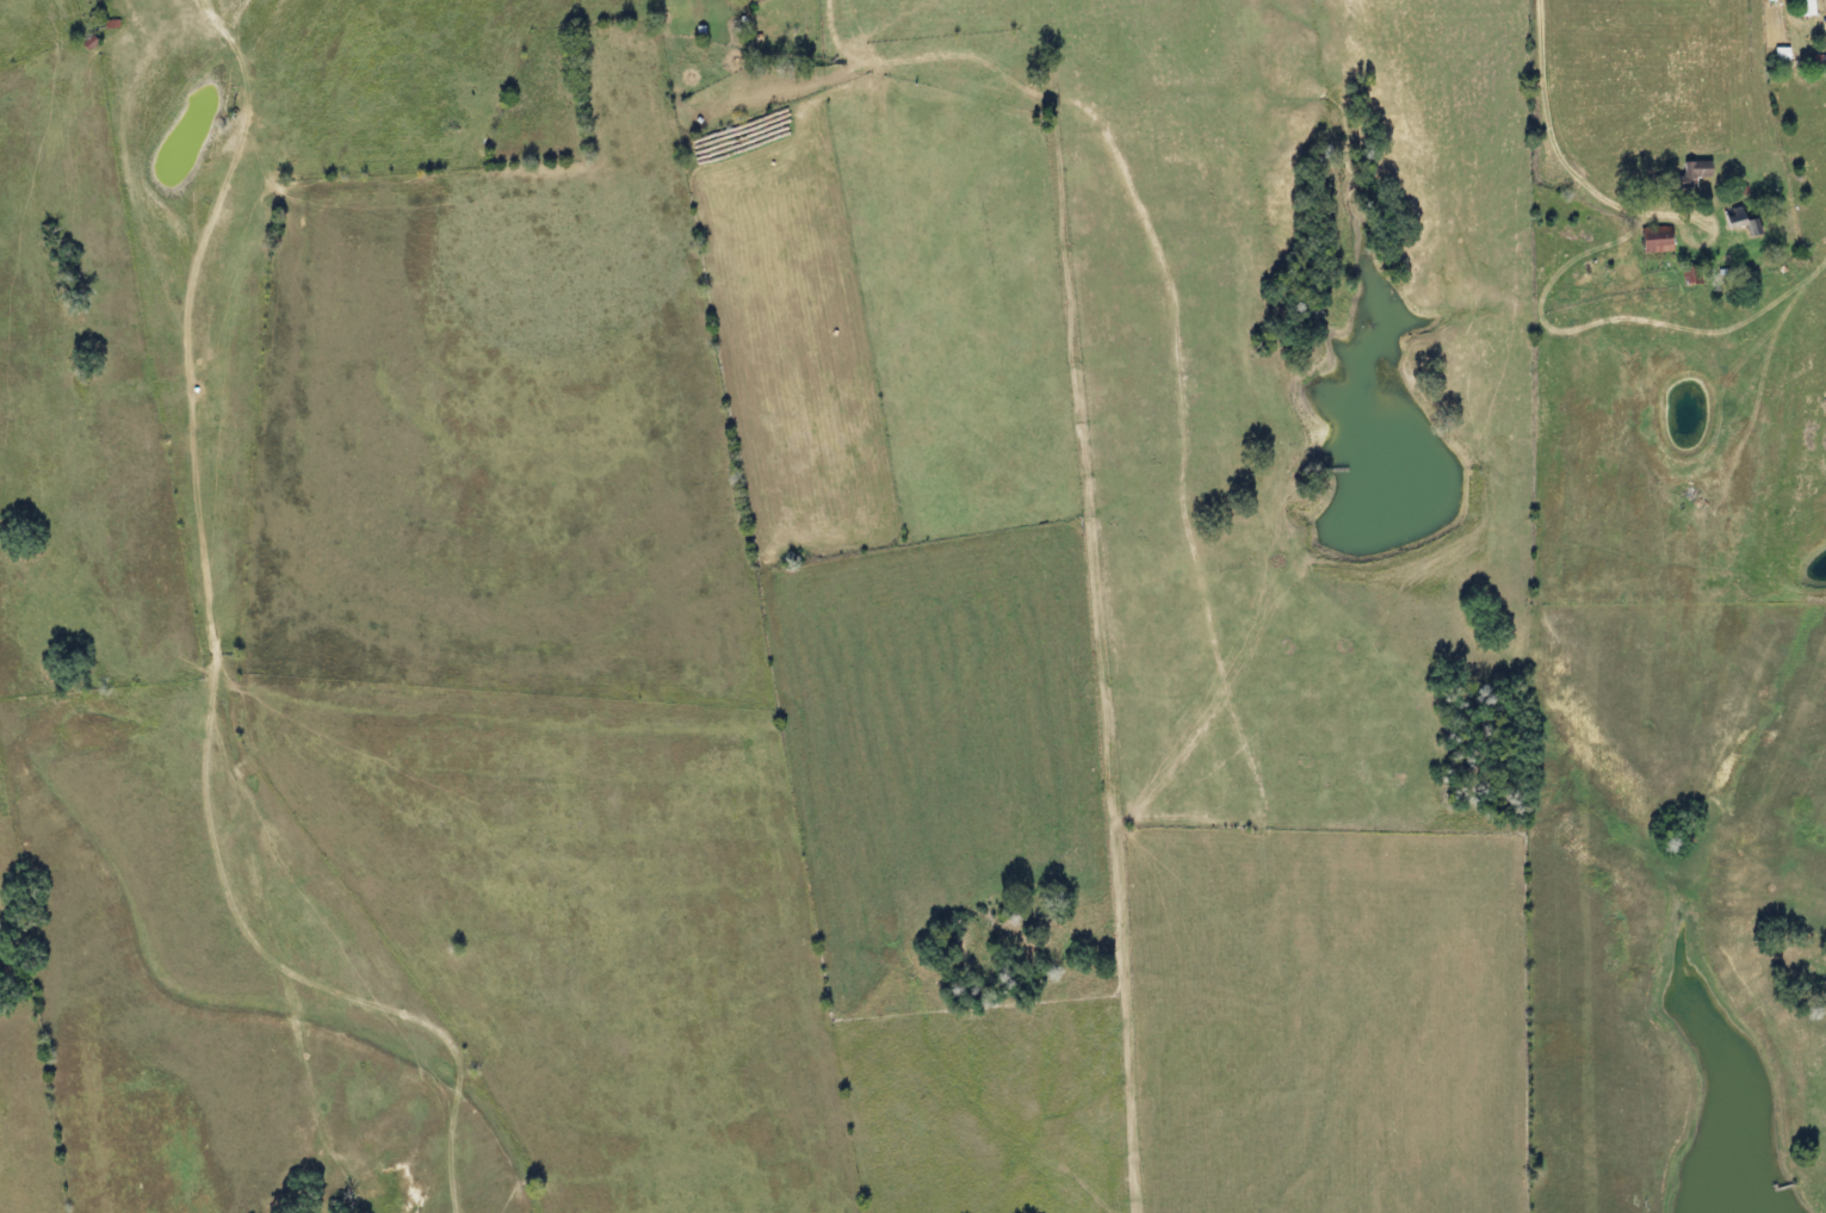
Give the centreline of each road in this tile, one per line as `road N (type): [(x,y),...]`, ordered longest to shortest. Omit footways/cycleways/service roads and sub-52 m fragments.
road 1 (residential): [(1539,0),(1546,129),(1595,182),(1746,234)]

